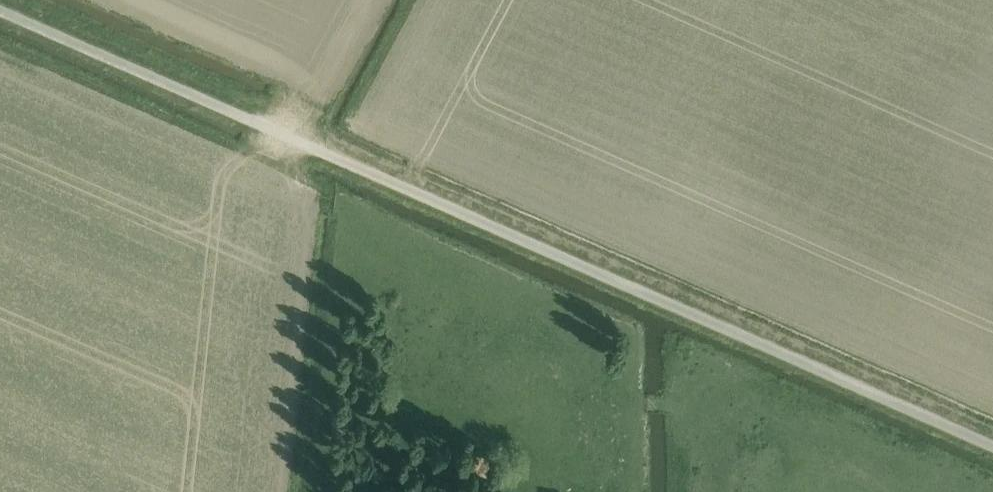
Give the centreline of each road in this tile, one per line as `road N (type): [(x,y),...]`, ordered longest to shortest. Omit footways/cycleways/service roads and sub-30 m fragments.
road 1 (track): [(992,447),(0,11)]
road 2 (track): [(276,157),(336,201),(632,336),(635,491)]
road 3 (track): [(678,491),(676,405),(633,406)]

